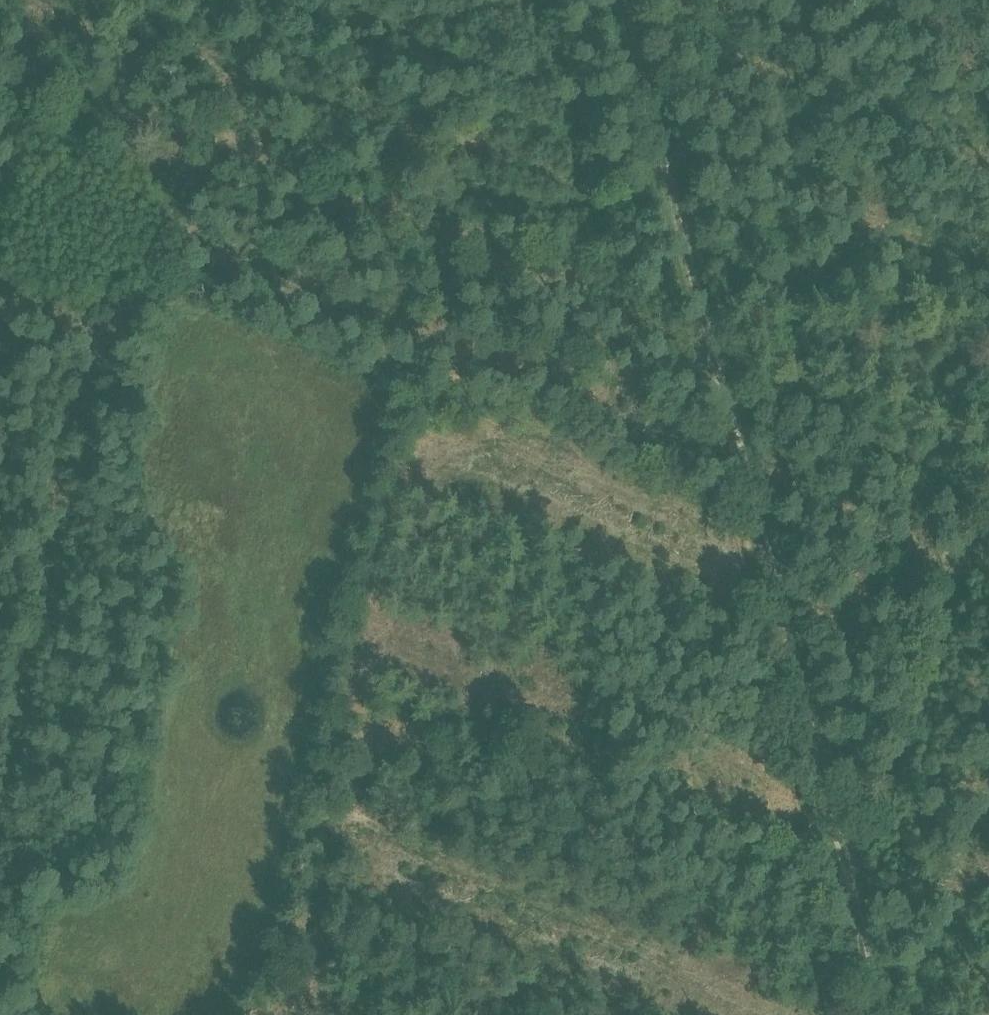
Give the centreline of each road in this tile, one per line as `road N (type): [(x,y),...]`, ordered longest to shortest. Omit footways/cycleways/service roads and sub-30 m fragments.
road 1 (track): [(853,880),(740,409),(628,0)]
road 2 (track): [(988,494),(853,880),(884,1014)]

